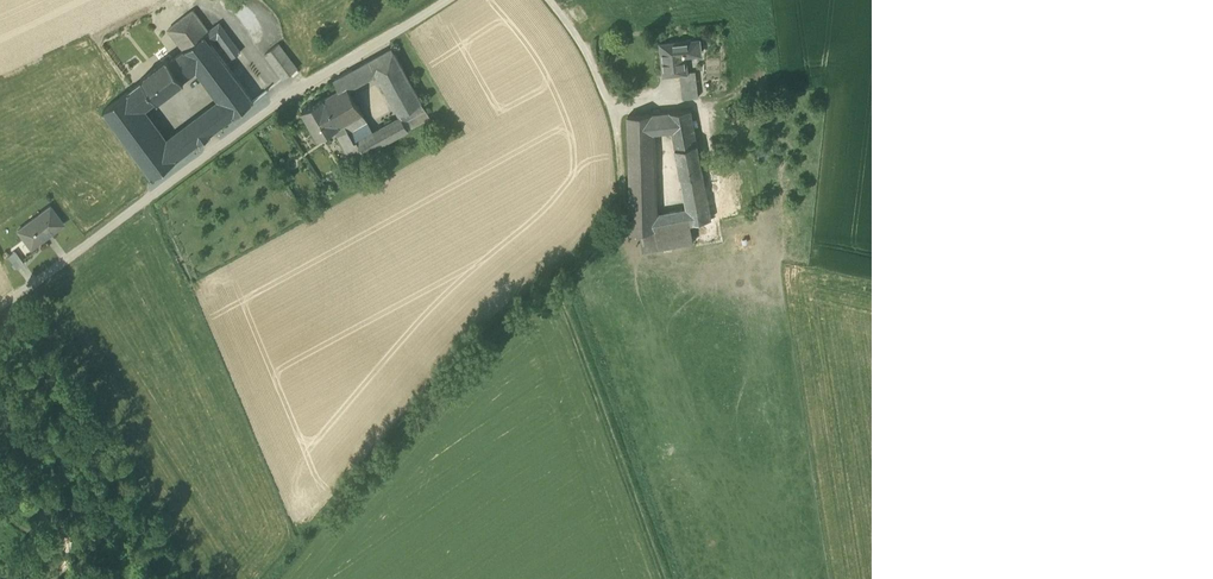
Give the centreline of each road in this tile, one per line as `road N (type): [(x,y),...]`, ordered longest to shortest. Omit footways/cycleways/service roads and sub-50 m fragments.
road 1 (residential): [(0,307),(280,103),(444,0)]
road 2 (track): [(612,109),(622,184),(618,235),(577,275),(563,296),(564,314),(671,578)]
road 3 (track): [(280,103),(233,22),(205,0)]

